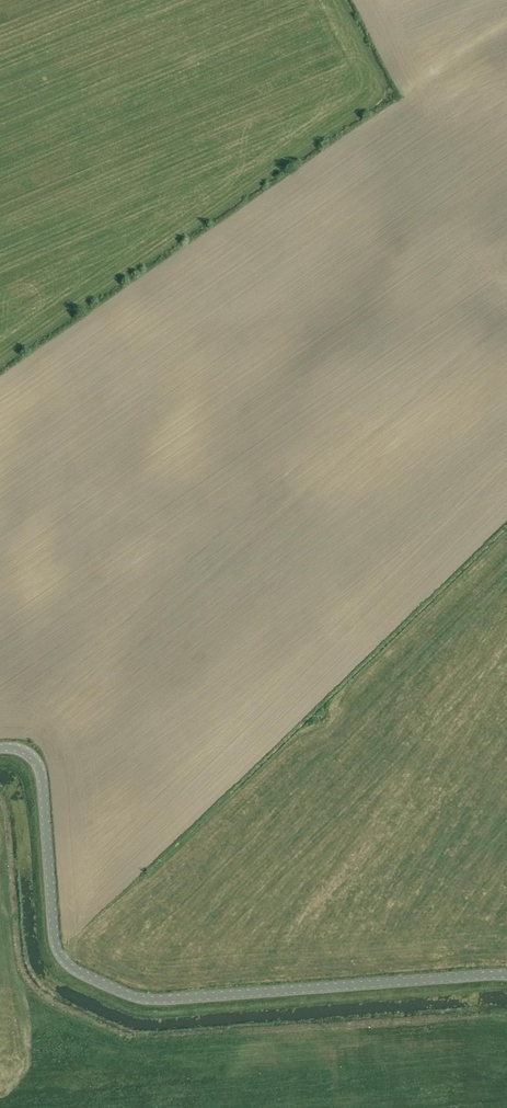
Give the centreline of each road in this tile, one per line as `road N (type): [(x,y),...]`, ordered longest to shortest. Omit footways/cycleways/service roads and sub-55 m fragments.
road 1 (tertiary): [(506,975),(180,999),(127,995),(74,970),(58,953),(41,774),(26,753),(0,749)]

